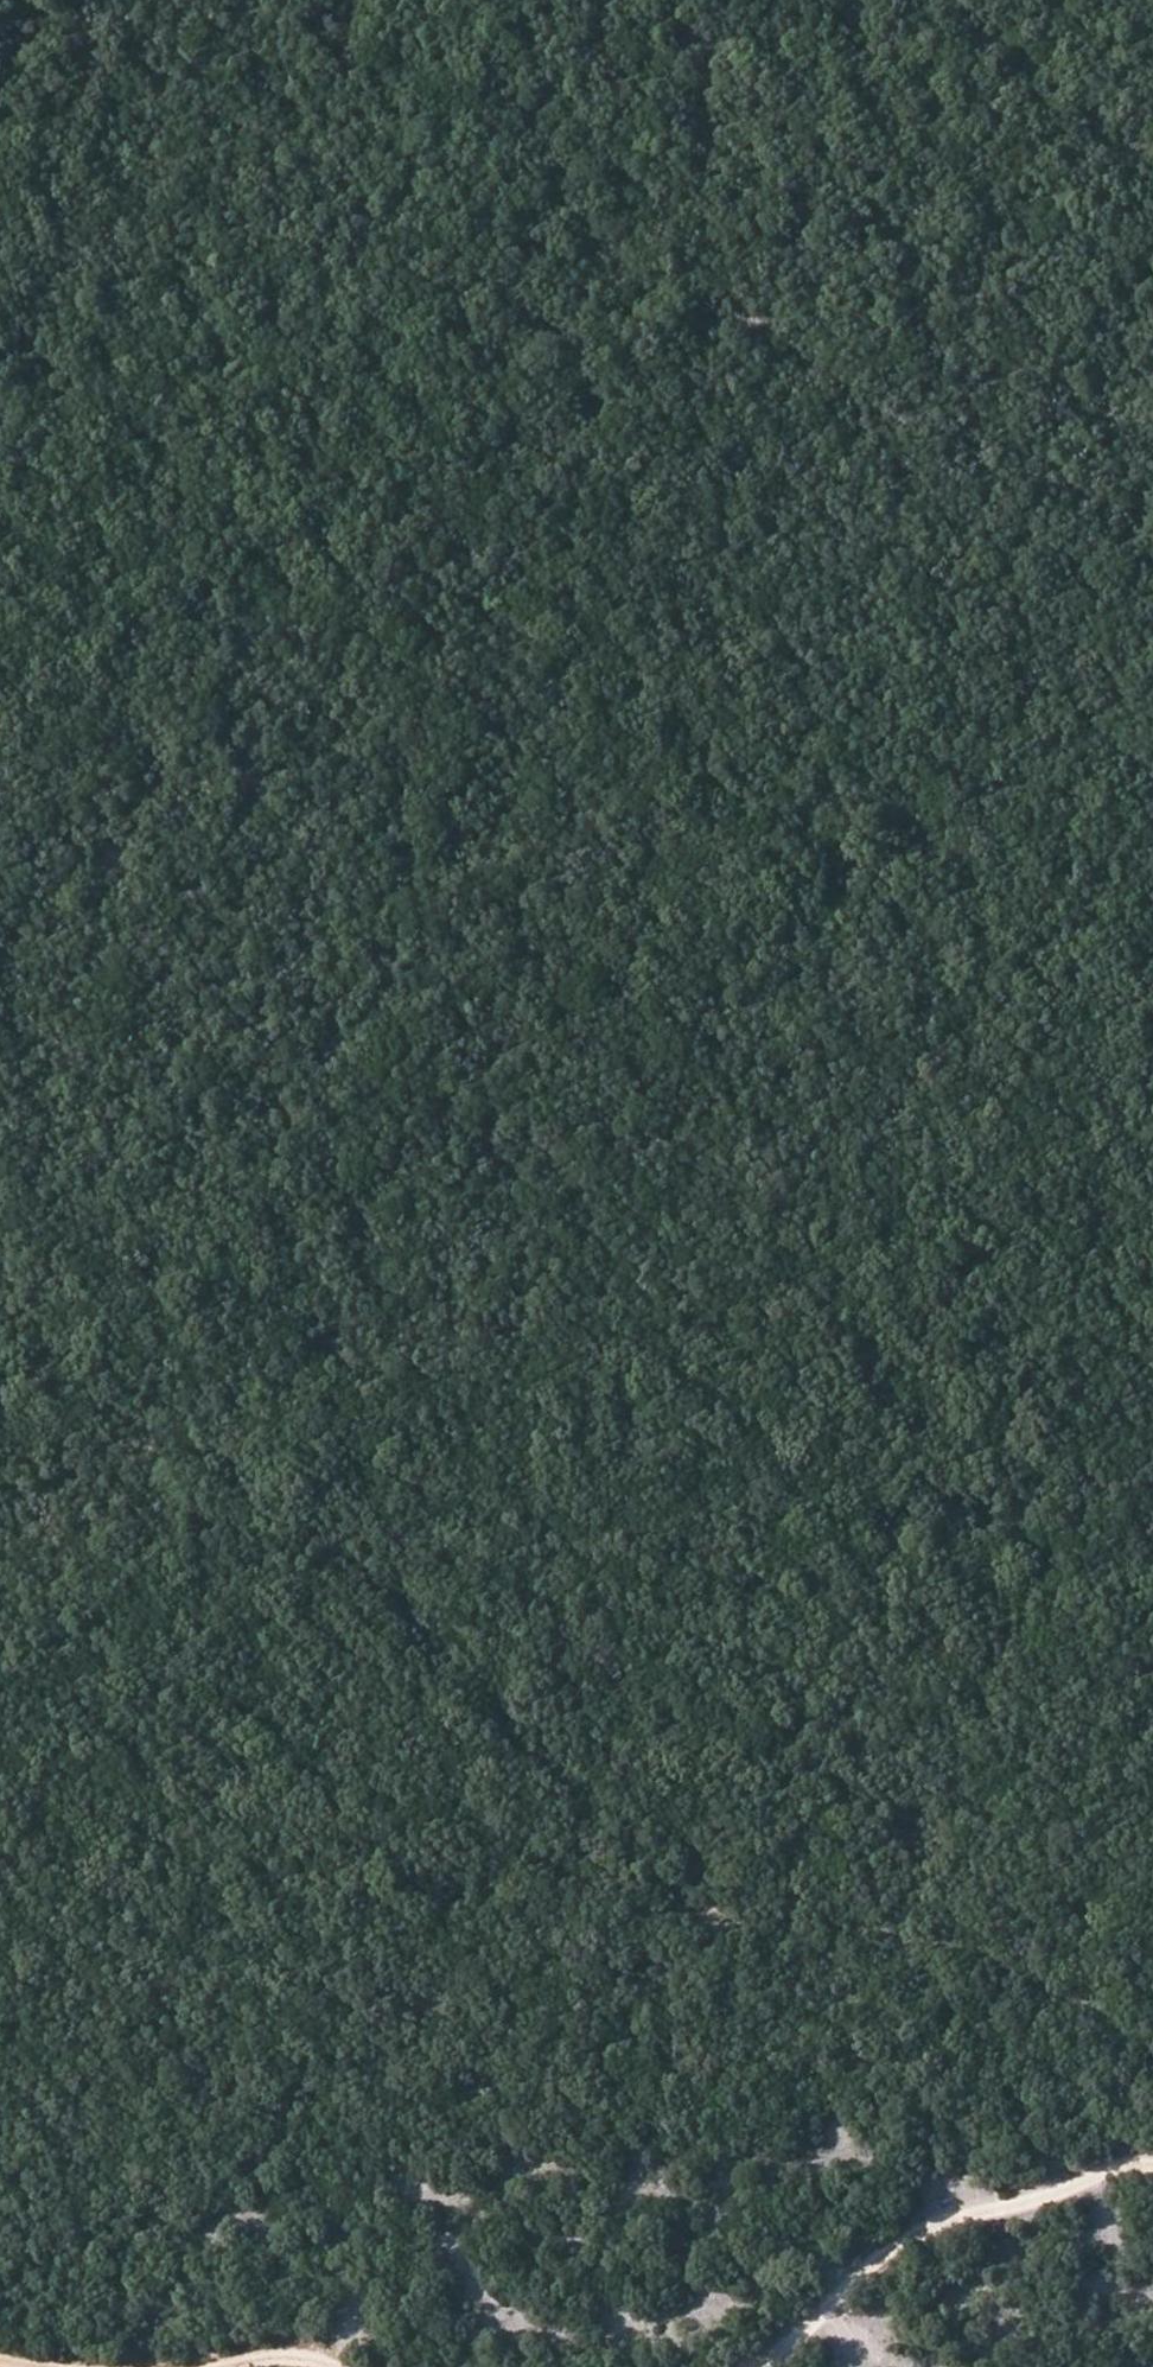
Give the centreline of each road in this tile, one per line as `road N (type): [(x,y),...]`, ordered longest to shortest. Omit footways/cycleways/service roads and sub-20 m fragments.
road 1 (track): [(742,2366),(956,2216),(1045,2197),(1142,2159),(1152,2162)]
road 2 (track): [(193,2366),(297,2352),(333,2366)]

